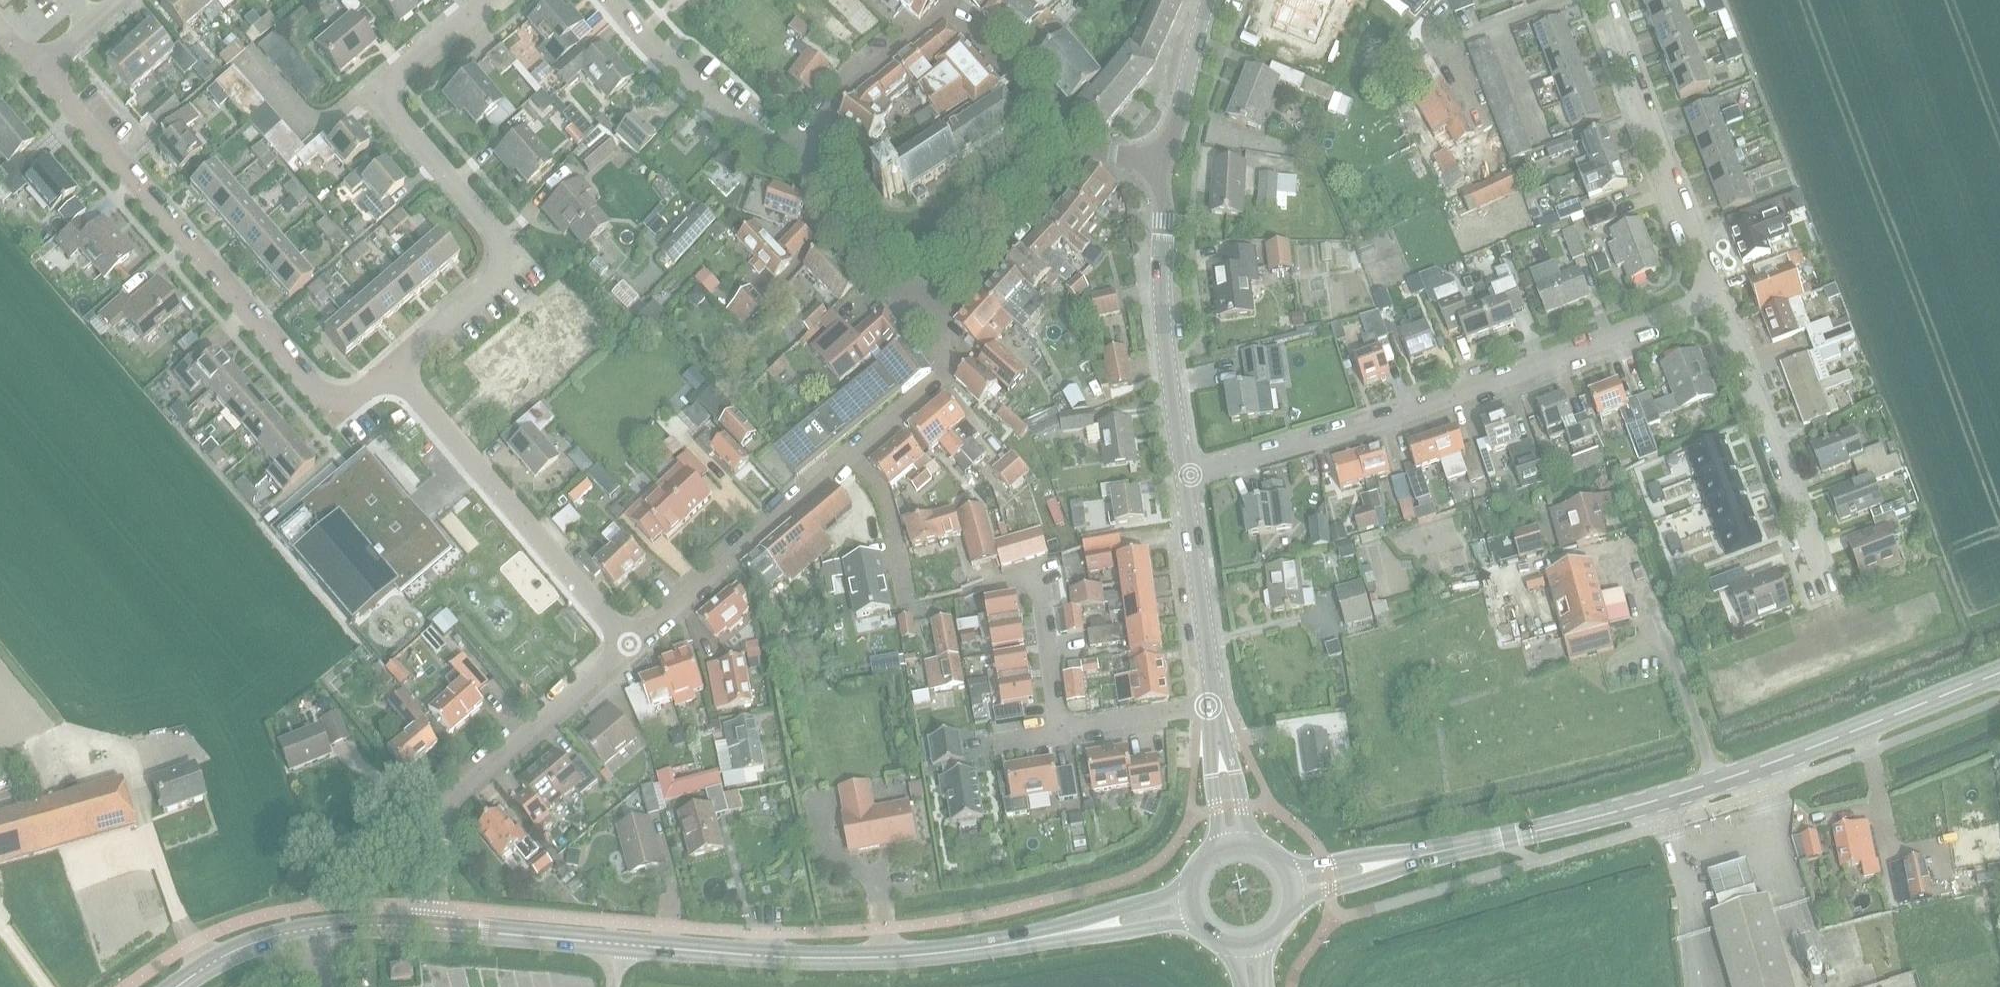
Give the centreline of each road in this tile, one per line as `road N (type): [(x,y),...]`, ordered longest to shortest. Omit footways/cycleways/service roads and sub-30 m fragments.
road 1 (residential): [(1182,476),(1399,416),(1715,295)]
road 2 (secondary): [(1494,841),(1753,770),(1999,672)]
road 3 (residential): [(392,367),(354,396),(318,393),(38,71)]
road 4 (residential): [(484,0),(391,77),(387,94),(391,110),(504,243),(505,257),(501,271),(392,367)]
road 5 (secondary): [(615,941),(836,957),(1028,939)]
road 6 (residential): [(432,928),(446,802),(627,646)]
road 7 (residential): [(627,646),(392,367)]
road 8 (residential): [(1832,603),(1715,295)]
road 9 (secondary): [(1159,159),(1163,320),(1182,476)]
road 10 (residential): [(1715,295),(1602,0)]
road 11 (residential): [(627,646),(852,453)]
road 12 (secondary): [(174,986),(235,948),(288,932),(349,924),(432,928)]
road 13 (residential): [(818,155),(760,141),(613,0)]
road 14 (secondary): [(1182,476),(1213,705)]
road 15 (residential): [(925,315),(1077,144)]
road 16 (residential): [(980,586),(1038,574),(1060,728)]
road 17 (secondary): [(1494,841),(1284,868)]
road 18 (secondary): [(1292,902),(1494,841)]
road 19 (residential): [(925,315),(873,276),(833,222),(818,155)]
road 20 (residential): [(943,5),(1077,144)]
road 21 (secondary): [(432,928),(615,941)]
road 22 (residential): [(852,453),(942,370),(925,315)]
road 23 (residential): [(822,135),(846,91),(943,5)]
road 24 (secondary): [(1028,939),(1195,923)]
road 25 (secondary): [(1188,889),(1028,939)]
road 26 (secondary): [(1159,159),(1207,0)]
road 27 (residential): [(852,453),(882,490),(909,605)]
road 28 (residential): [(1213,705),(1060,728)]
road 29 (secondary): [(1250,845),(1215,719)]
road 30 (secondary): [(1215,719),(1219,848)]

